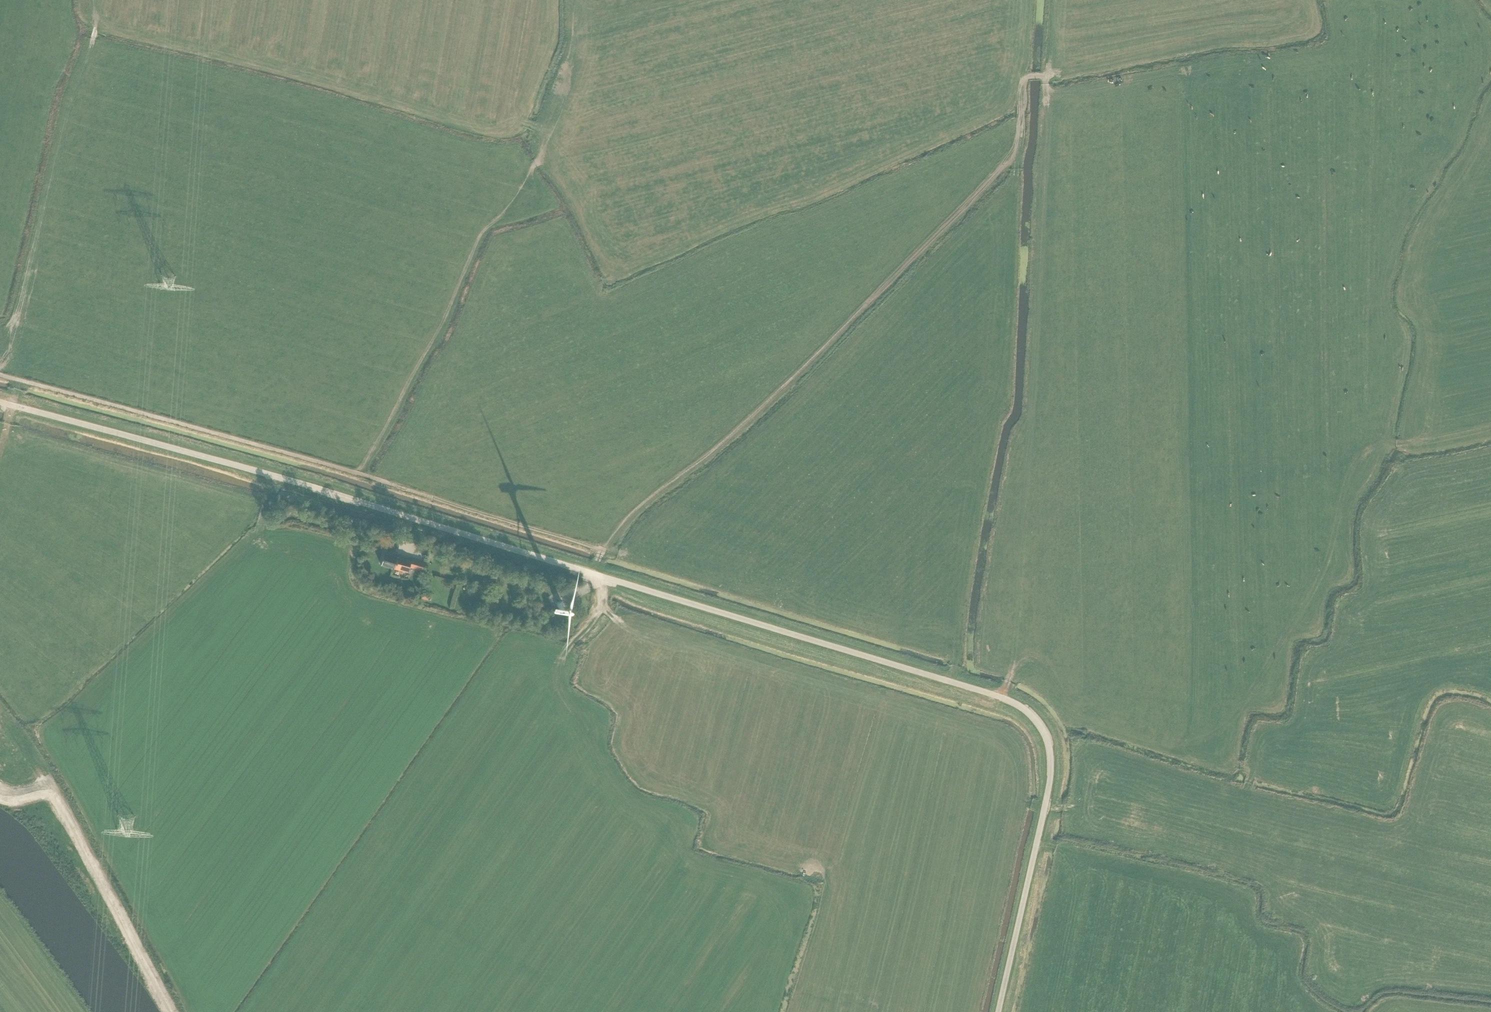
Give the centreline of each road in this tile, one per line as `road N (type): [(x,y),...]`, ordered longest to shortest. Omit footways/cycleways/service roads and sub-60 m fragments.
road 1 (unclassified): [(0,403),(330,492),(1022,707),(1045,733),(1051,774),(998,1011)]

